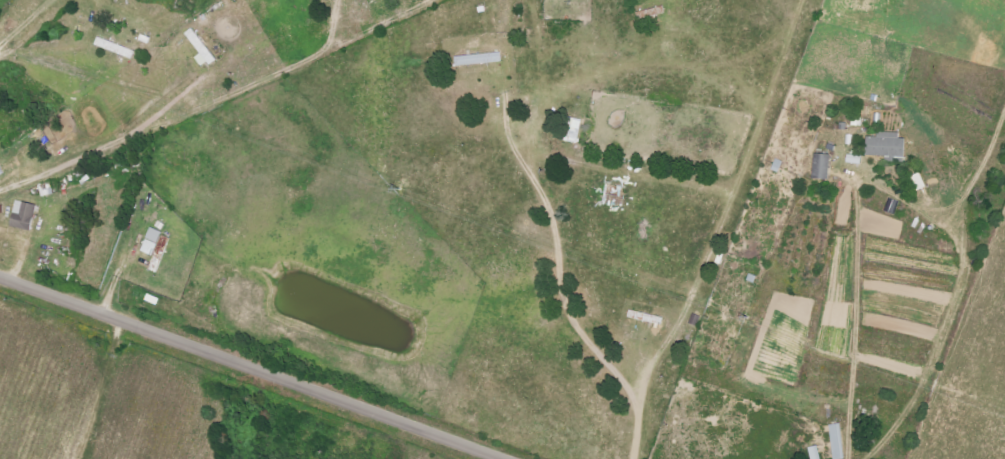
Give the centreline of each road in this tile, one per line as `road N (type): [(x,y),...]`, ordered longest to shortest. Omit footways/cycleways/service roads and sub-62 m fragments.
road 1 (residential): [(502,458),(0,277)]

